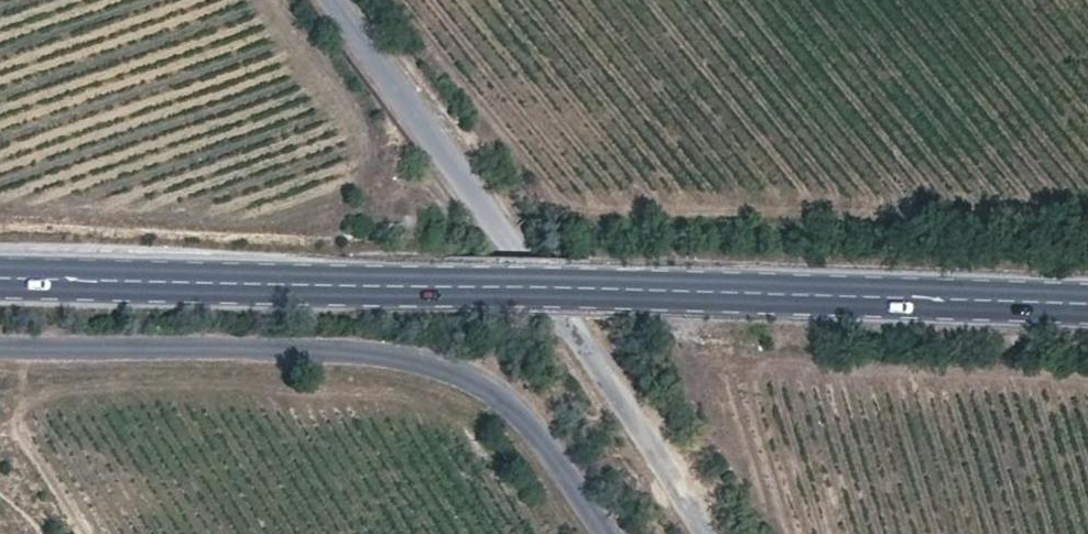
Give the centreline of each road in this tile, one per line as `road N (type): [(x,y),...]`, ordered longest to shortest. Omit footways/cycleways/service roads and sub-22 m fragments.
road 1 (trunk): [(0,388),(1087,361)]
road 2 (primary): [(0,279),(1087,303)]
road 3 (trunk): [(1087,205),(0,186)]
road 4 (unclassified): [(0,346),(425,354),(505,407),(603,533)]
road 5 (unclassified): [(720,533),(335,0)]

